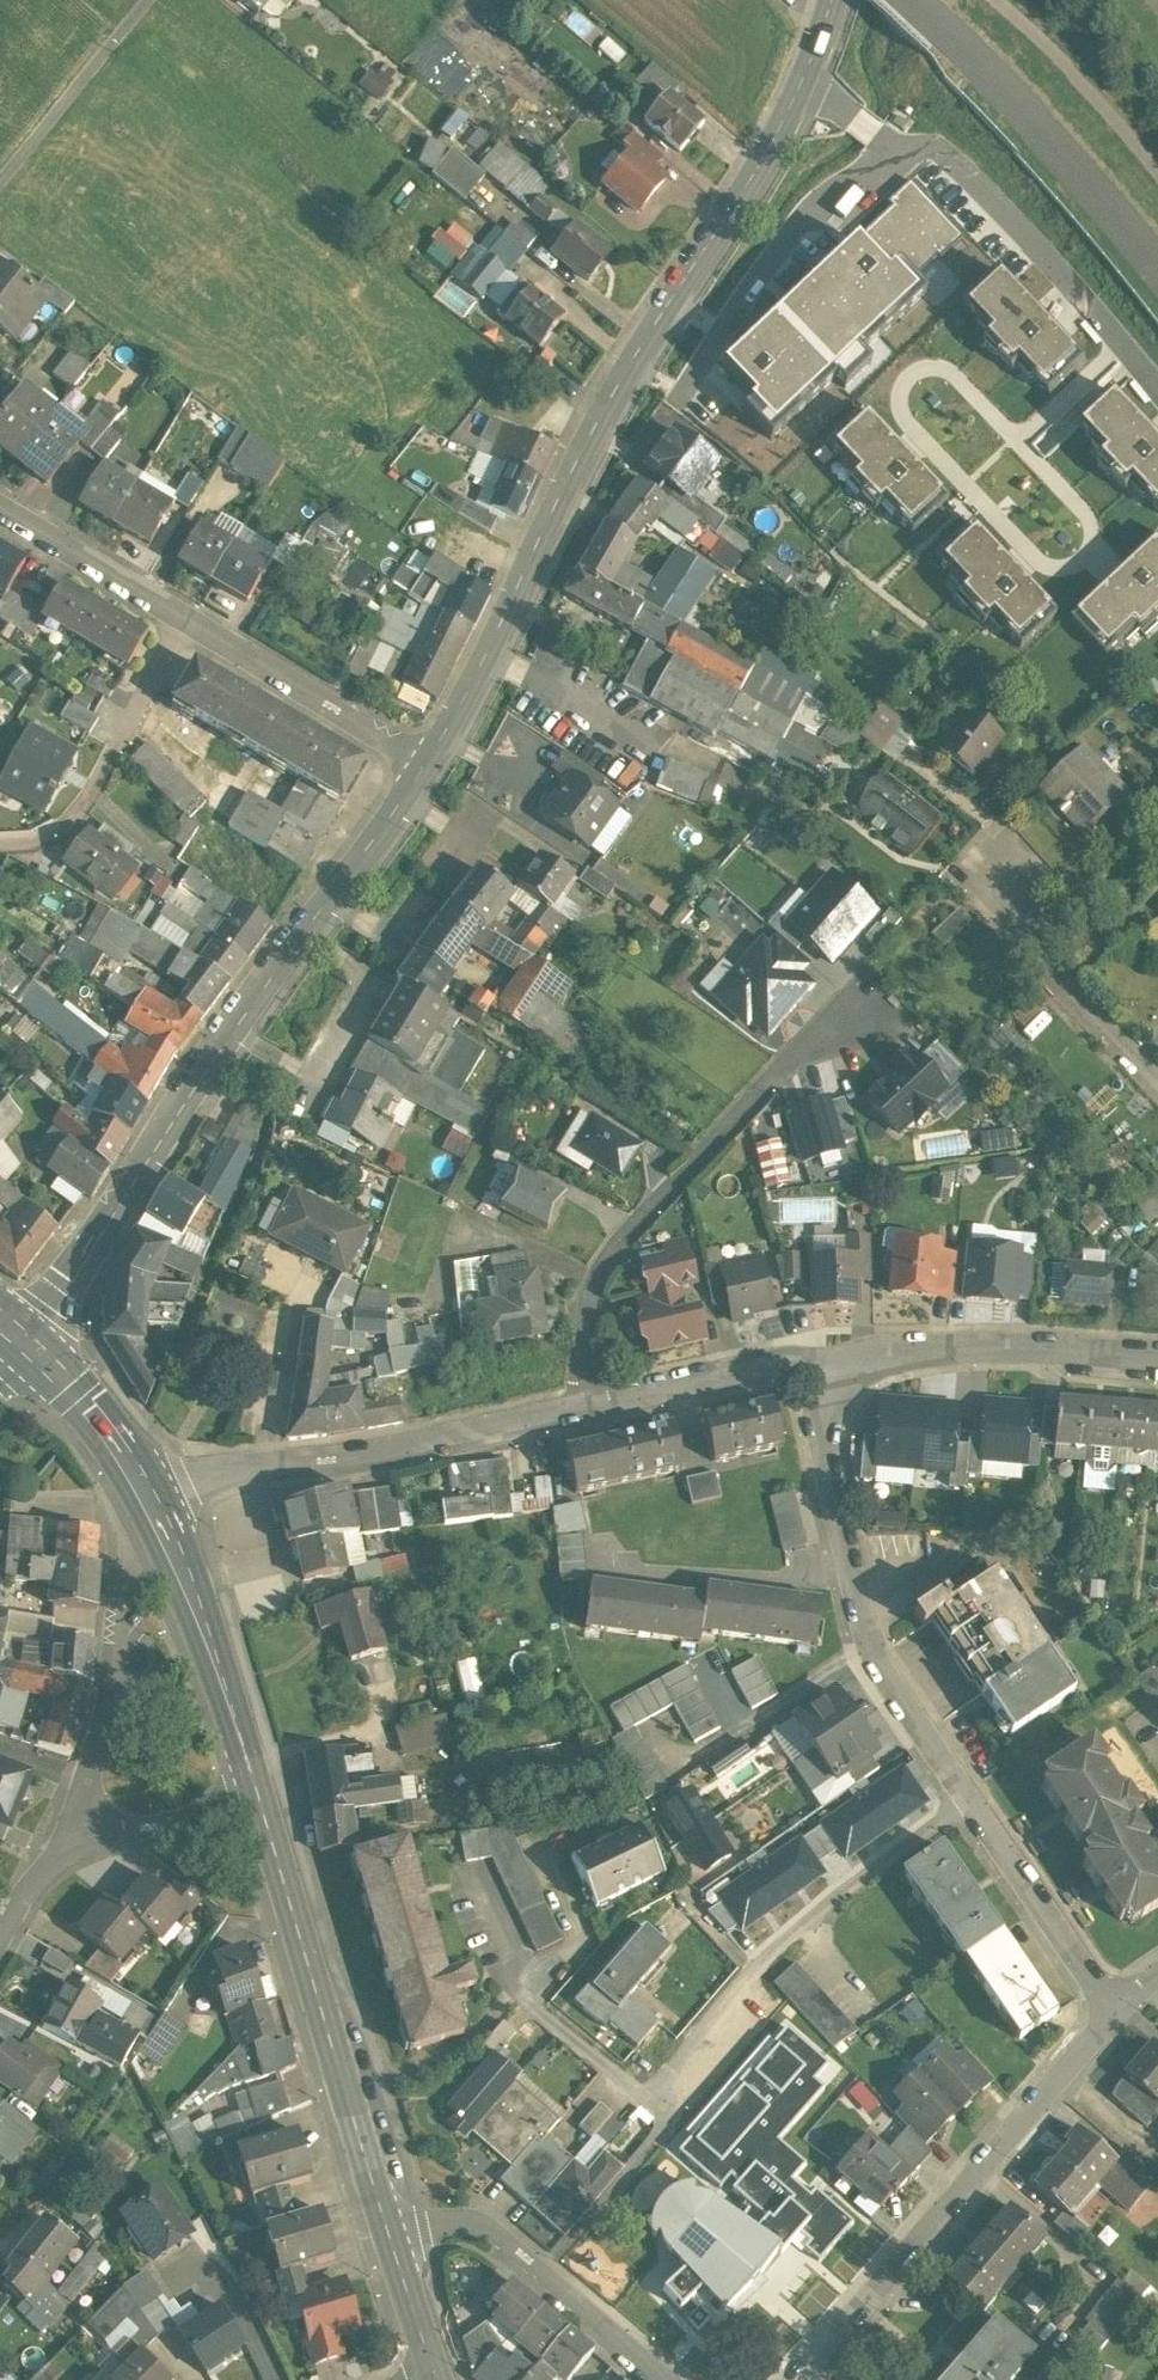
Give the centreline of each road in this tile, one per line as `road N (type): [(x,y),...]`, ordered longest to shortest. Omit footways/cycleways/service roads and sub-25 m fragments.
road 1 (secondary): [(807,73),(633,368),(492,651),(428,761)]
road 2 (residential): [(804,1363),(871,1644),(963,1795),(1117,1999)]
road 3 (secondary): [(428,761),(213,1053),(23,1335)]
road 4 (residential): [(580,1412),(594,1292),(635,1226),(788,1059),(854,1012)]
road 5 (residential): [(1117,1999),(803,2379)]
road 6 (secondary): [(386,2234),(259,1809)]
road 7 (residential): [(153,1500),(221,1476),(580,1412)]
road 8 (residential): [(889,138),(945,152),(1030,234),(1157,384)]
road 9 (secondary): [(911,0),(1104,200),(1157,269)]
road 10 (residential): [(804,1363),(992,1350),(1157,1360)]
road 11 (residential): [(386,2234),(468,2218),(500,2231),(669,2379)]
road 12 (residential): [(889,138),(762,270),(680,397)]
road 13 (secondary): [(259,1809),(221,1676),(153,1500)]
road 14 (residential): [(0,846),(55,834),(85,808),(185,614)]
road 15 (residential): [(259,1809),(73,1848),(49,1866),(0,1938)]
road 16 (residential): [(428,761),(185,614)]
road 17 (residential): [(993,873),(1046,963),(1157,1083)]
road 18 (track): [(1157,179),(1070,77),(984,0)]
road 19 (residential): [(0,186),(149,0)]
road 20 (residential): [(580,1412),(804,1363)]
road 21 (residential): [(185,614),(0,505)]
road 22 (secondary): [(153,1500),(92,1409),(23,1335)]
road 23 (secondary): [(438,2379),(386,2234)]

